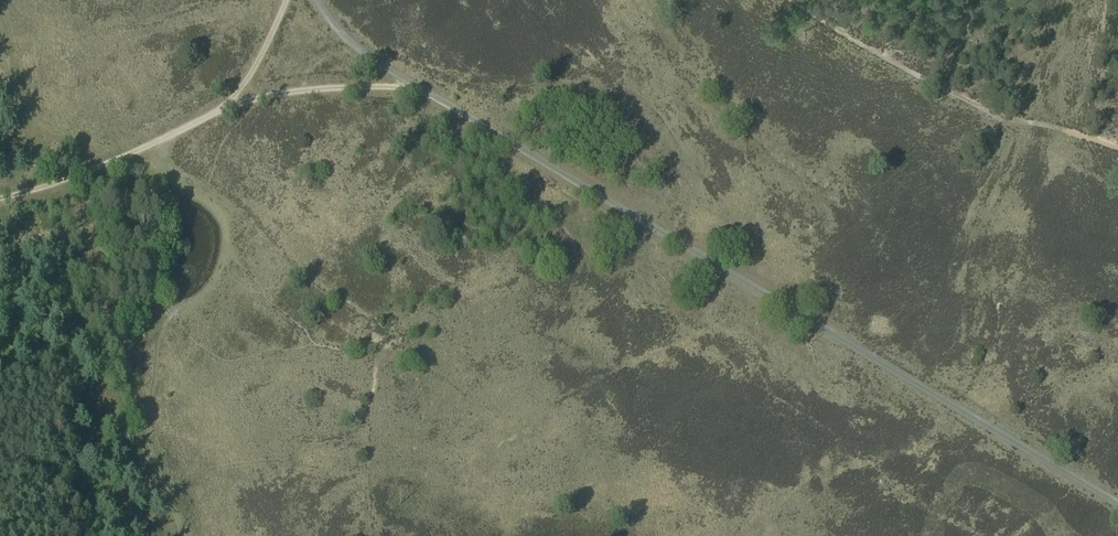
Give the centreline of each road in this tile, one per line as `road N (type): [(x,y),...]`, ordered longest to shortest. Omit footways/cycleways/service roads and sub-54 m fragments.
road 1 (track): [(1117,505),(363,53),(316,0)]
road 2 (track): [(1117,149),(994,115),(789,0)]
road 3 (track): [(286,0),(260,58),(218,111),(62,182)]
road 4 (track): [(62,182),(144,433)]
road 5 (track): [(218,111),(310,90),(424,92)]

